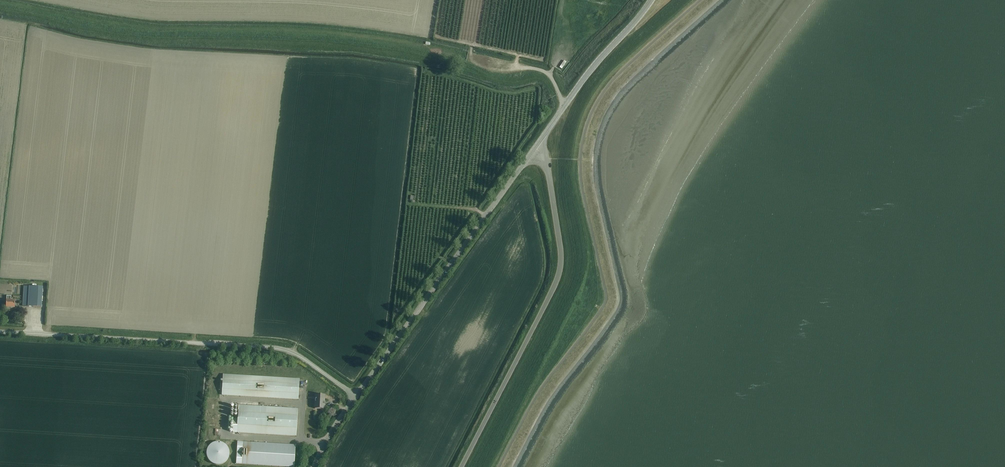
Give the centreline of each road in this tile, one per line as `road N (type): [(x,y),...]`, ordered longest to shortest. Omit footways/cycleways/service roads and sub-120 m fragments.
road 1 (unclassified): [(355,397),(300,357),(272,348),(0,332)]
road 2 (unclassified): [(462,466),(557,279),(546,160),(535,150)]
road 3 (tertiary): [(355,397),(535,150)]
road 4 (tertiary): [(535,150),(652,0)]

